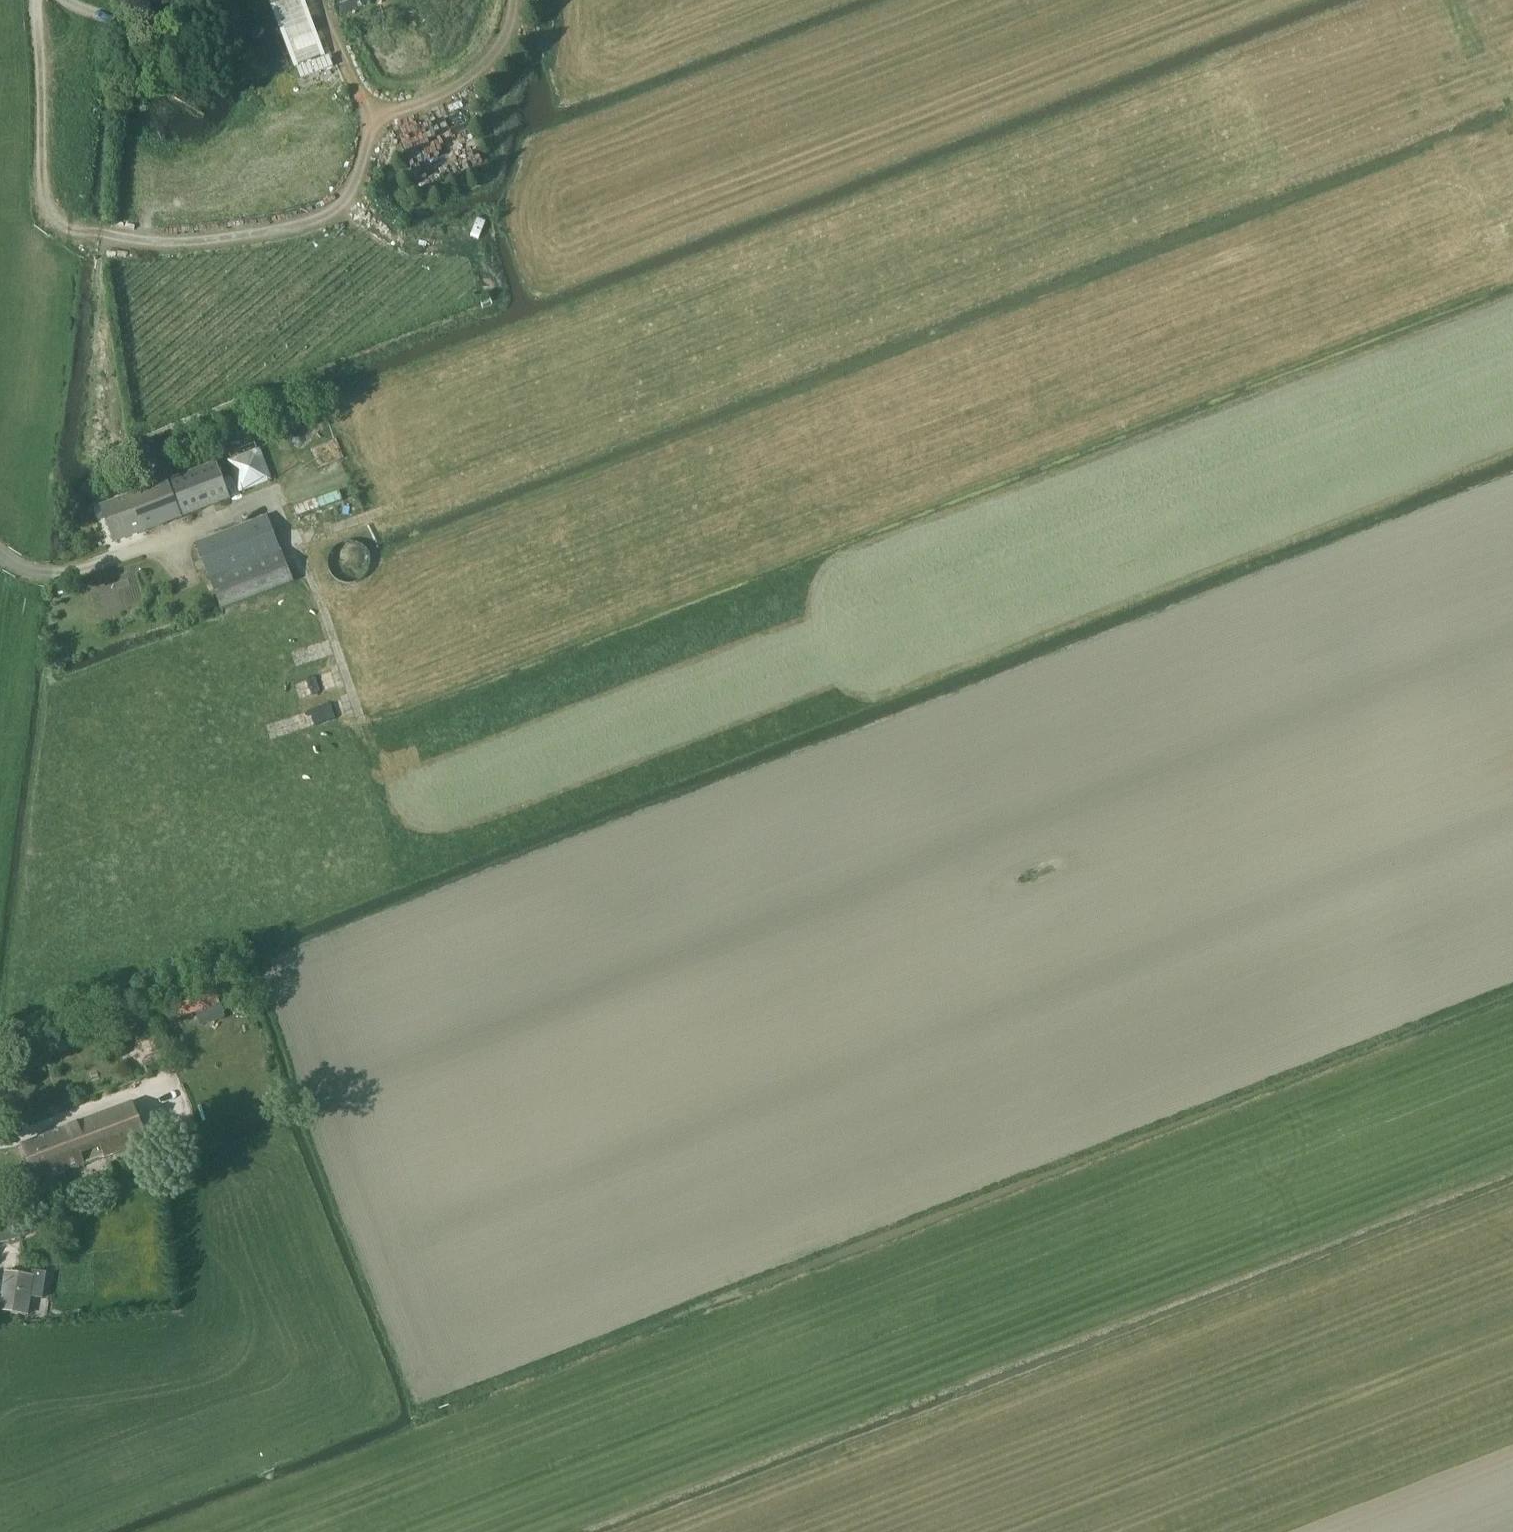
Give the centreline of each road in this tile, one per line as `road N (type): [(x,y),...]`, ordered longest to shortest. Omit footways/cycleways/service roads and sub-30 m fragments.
road 1 (track): [(420,102),(376,118),(345,199),(326,217),(210,240),(156,242),(69,229),(43,186),(37,0)]
road 2 (track): [(277,496),(364,721)]

